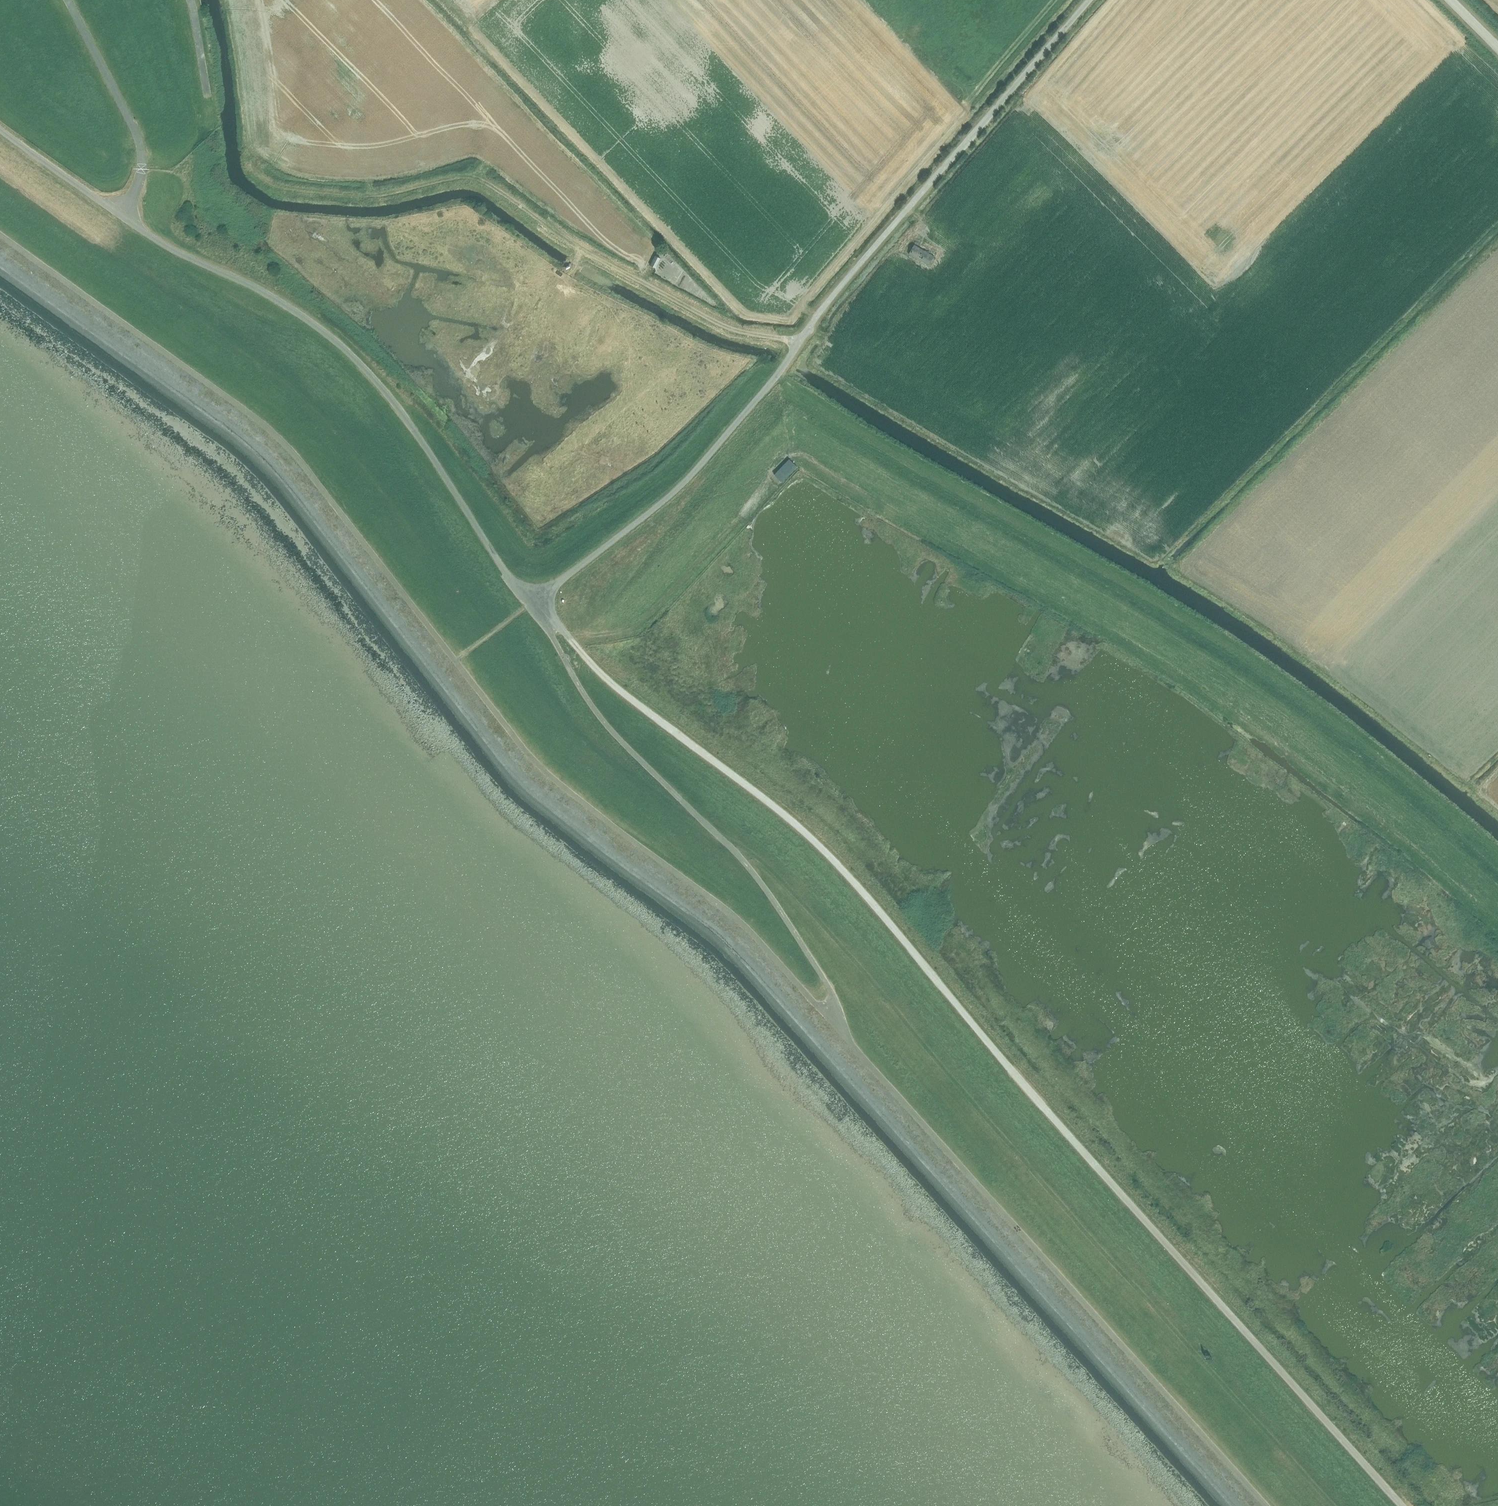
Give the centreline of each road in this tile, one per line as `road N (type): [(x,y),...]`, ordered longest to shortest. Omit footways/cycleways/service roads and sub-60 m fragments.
road 1 (trunk): [(35,0),(93,146),(157,356),(204,550),(243,766),(261,957),(269,1505)]
road 2 (trunk): [(305,1505),(299,951),(280,761),(201,384),(159,232),(72,0)]
road 3 (track): [(1403,1505),(828,853),(597,670),(535,602)]
road 4 (unclassified): [(535,602),(691,476),(868,253),(1091,0)]
road 5 (unclassified): [(535,602),(412,426),(329,334),(159,238),(0,130)]
road 6 (track): [(254,169),(275,184),(345,193),(472,176),(579,247),(715,321),(798,341)]

